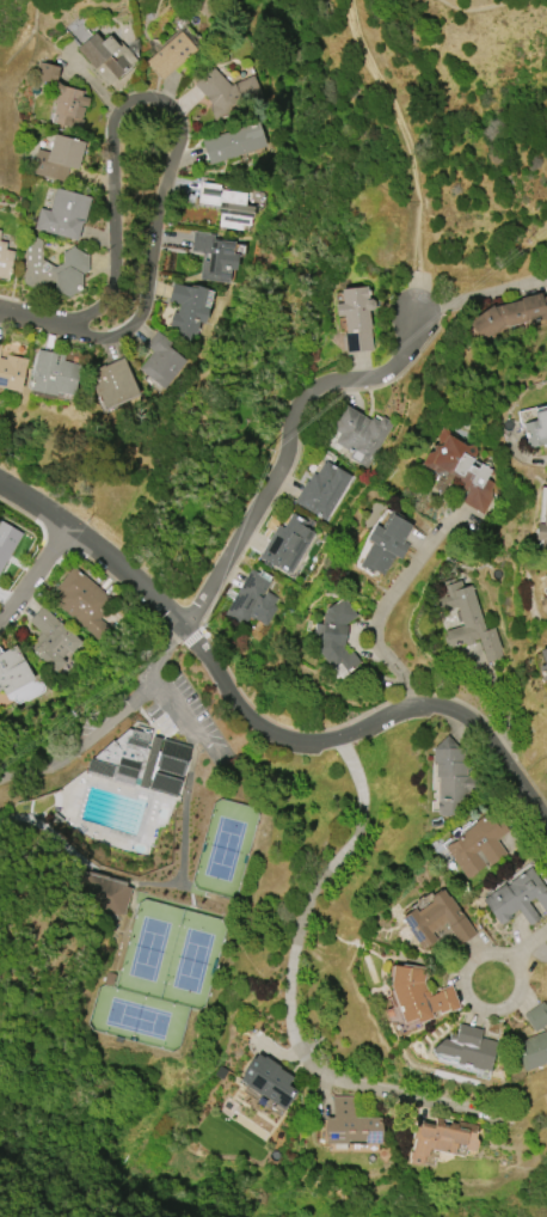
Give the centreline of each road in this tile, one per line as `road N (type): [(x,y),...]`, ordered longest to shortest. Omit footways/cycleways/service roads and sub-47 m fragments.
road 1 (residential): [(546,822),(491,748),(428,704),(333,736),(284,742),(236,711),(178,625),(70,528),(0,485)]
road 2 (residential): [(70,329),(111,337),(137,319),(179,135),(176,111),(164,100),(133,99),(113,116),(113,280),(70,329)]
road 3 (residential): [(333,736),(354,771),(358,819),(315,894),(297,1002),(302,1059),(333,1093),(417,1114),(509,1117)]
road 4 (residential): [(178,625),(246,531),(312,398),(389,366),(410,342),(413,311)]
road 5 (track): [(348,0),(359,48),(398,114),(417,185),(413,311)]
road 6 (residential): [(455,519),(414,558),(370,640),(428,704)]
road 7 (residential): [(546,283),(413,311)]

